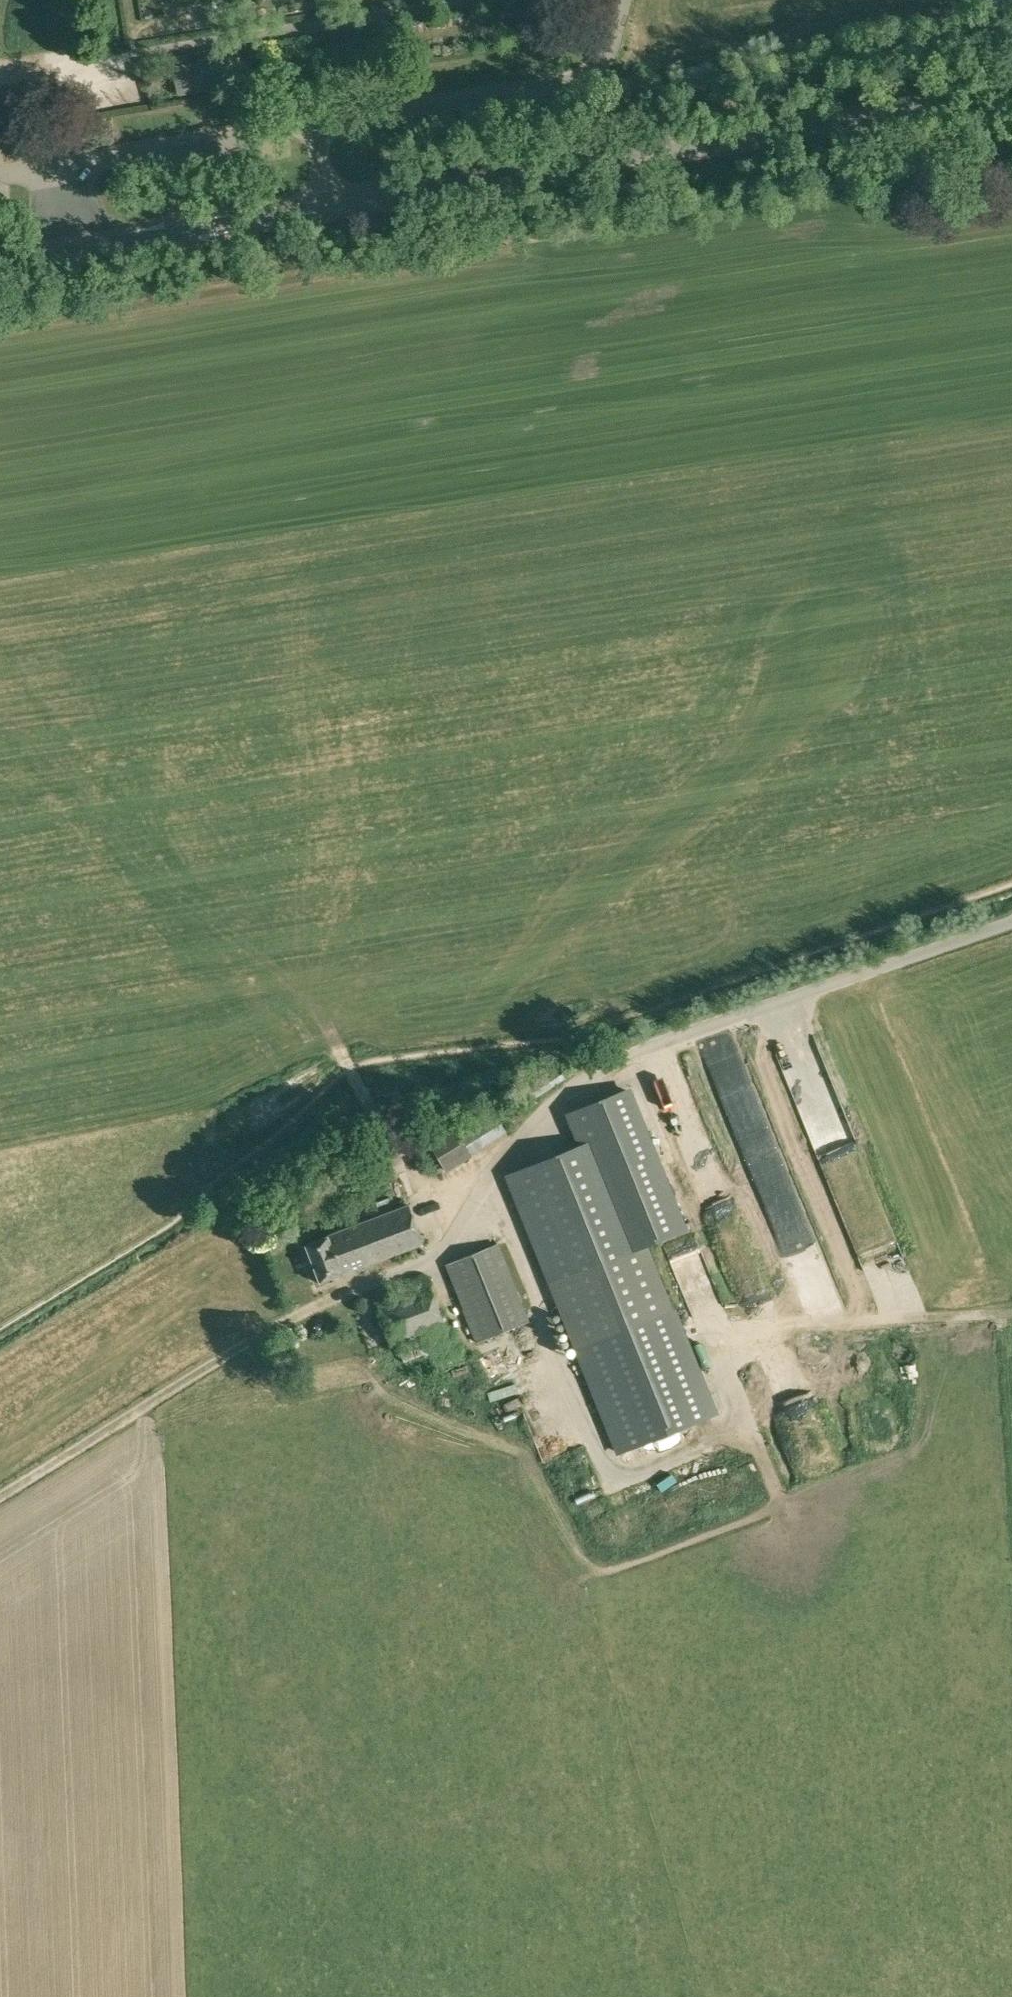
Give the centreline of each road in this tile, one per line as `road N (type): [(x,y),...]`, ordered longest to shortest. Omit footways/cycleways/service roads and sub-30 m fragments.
road 1 (secondary): [(0,257),(1011,94)]
road 2 (track): [(0,1495),(326,1301)]

